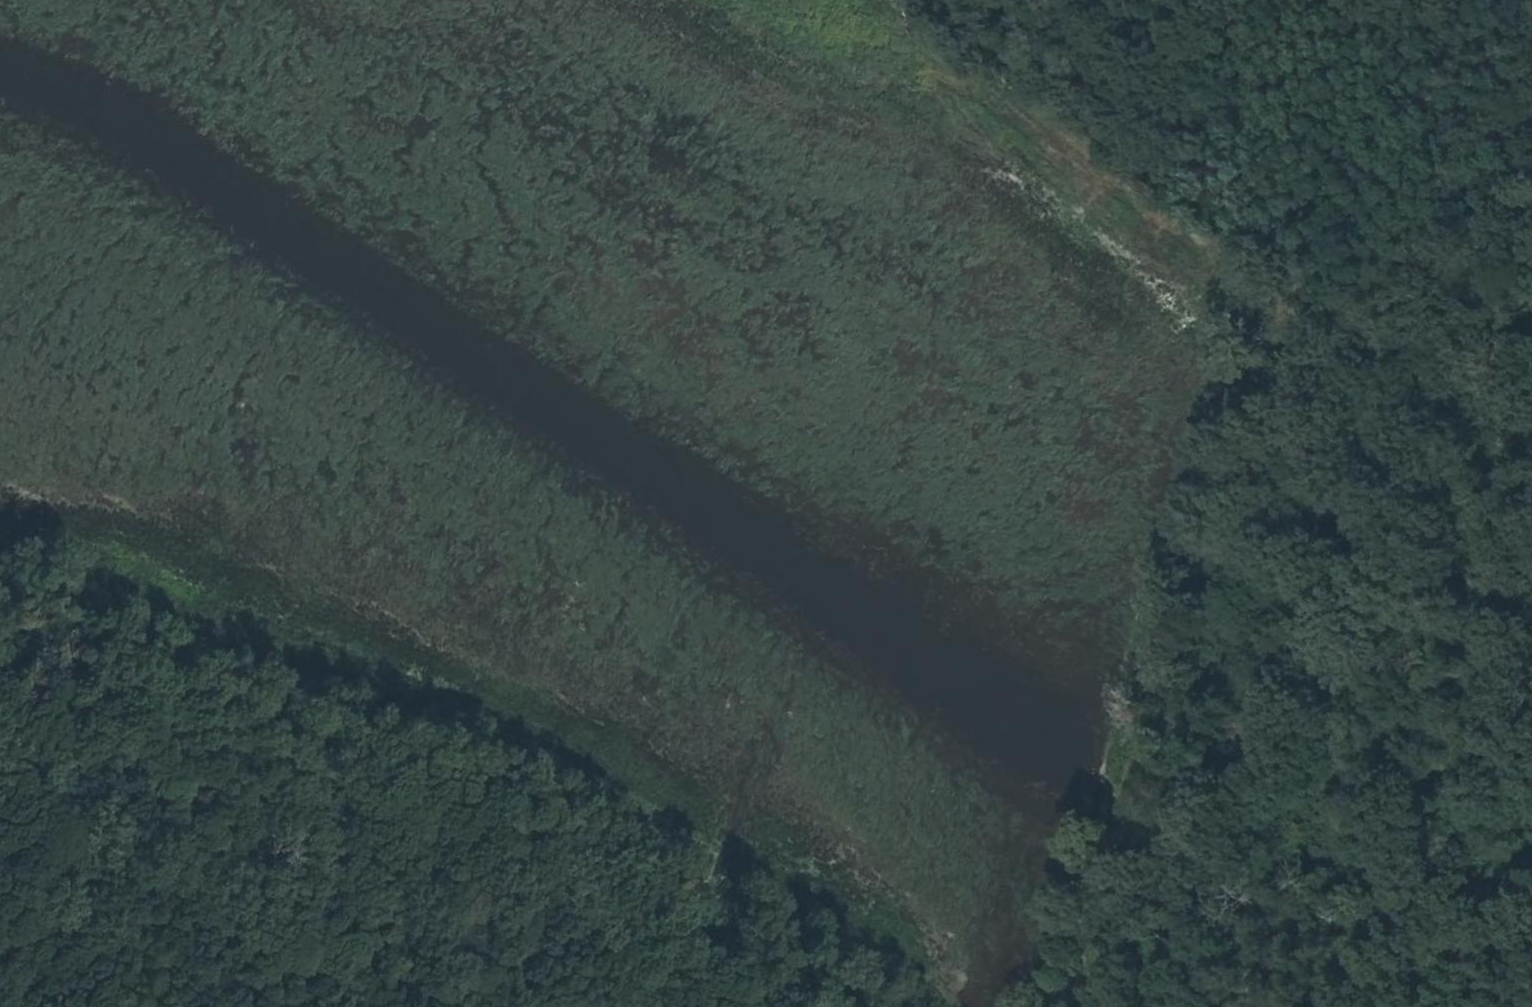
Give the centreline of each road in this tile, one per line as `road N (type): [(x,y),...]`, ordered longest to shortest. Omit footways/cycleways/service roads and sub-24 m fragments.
road 1 (track): [(1065,1006),(1298,316),(1531,30)]

